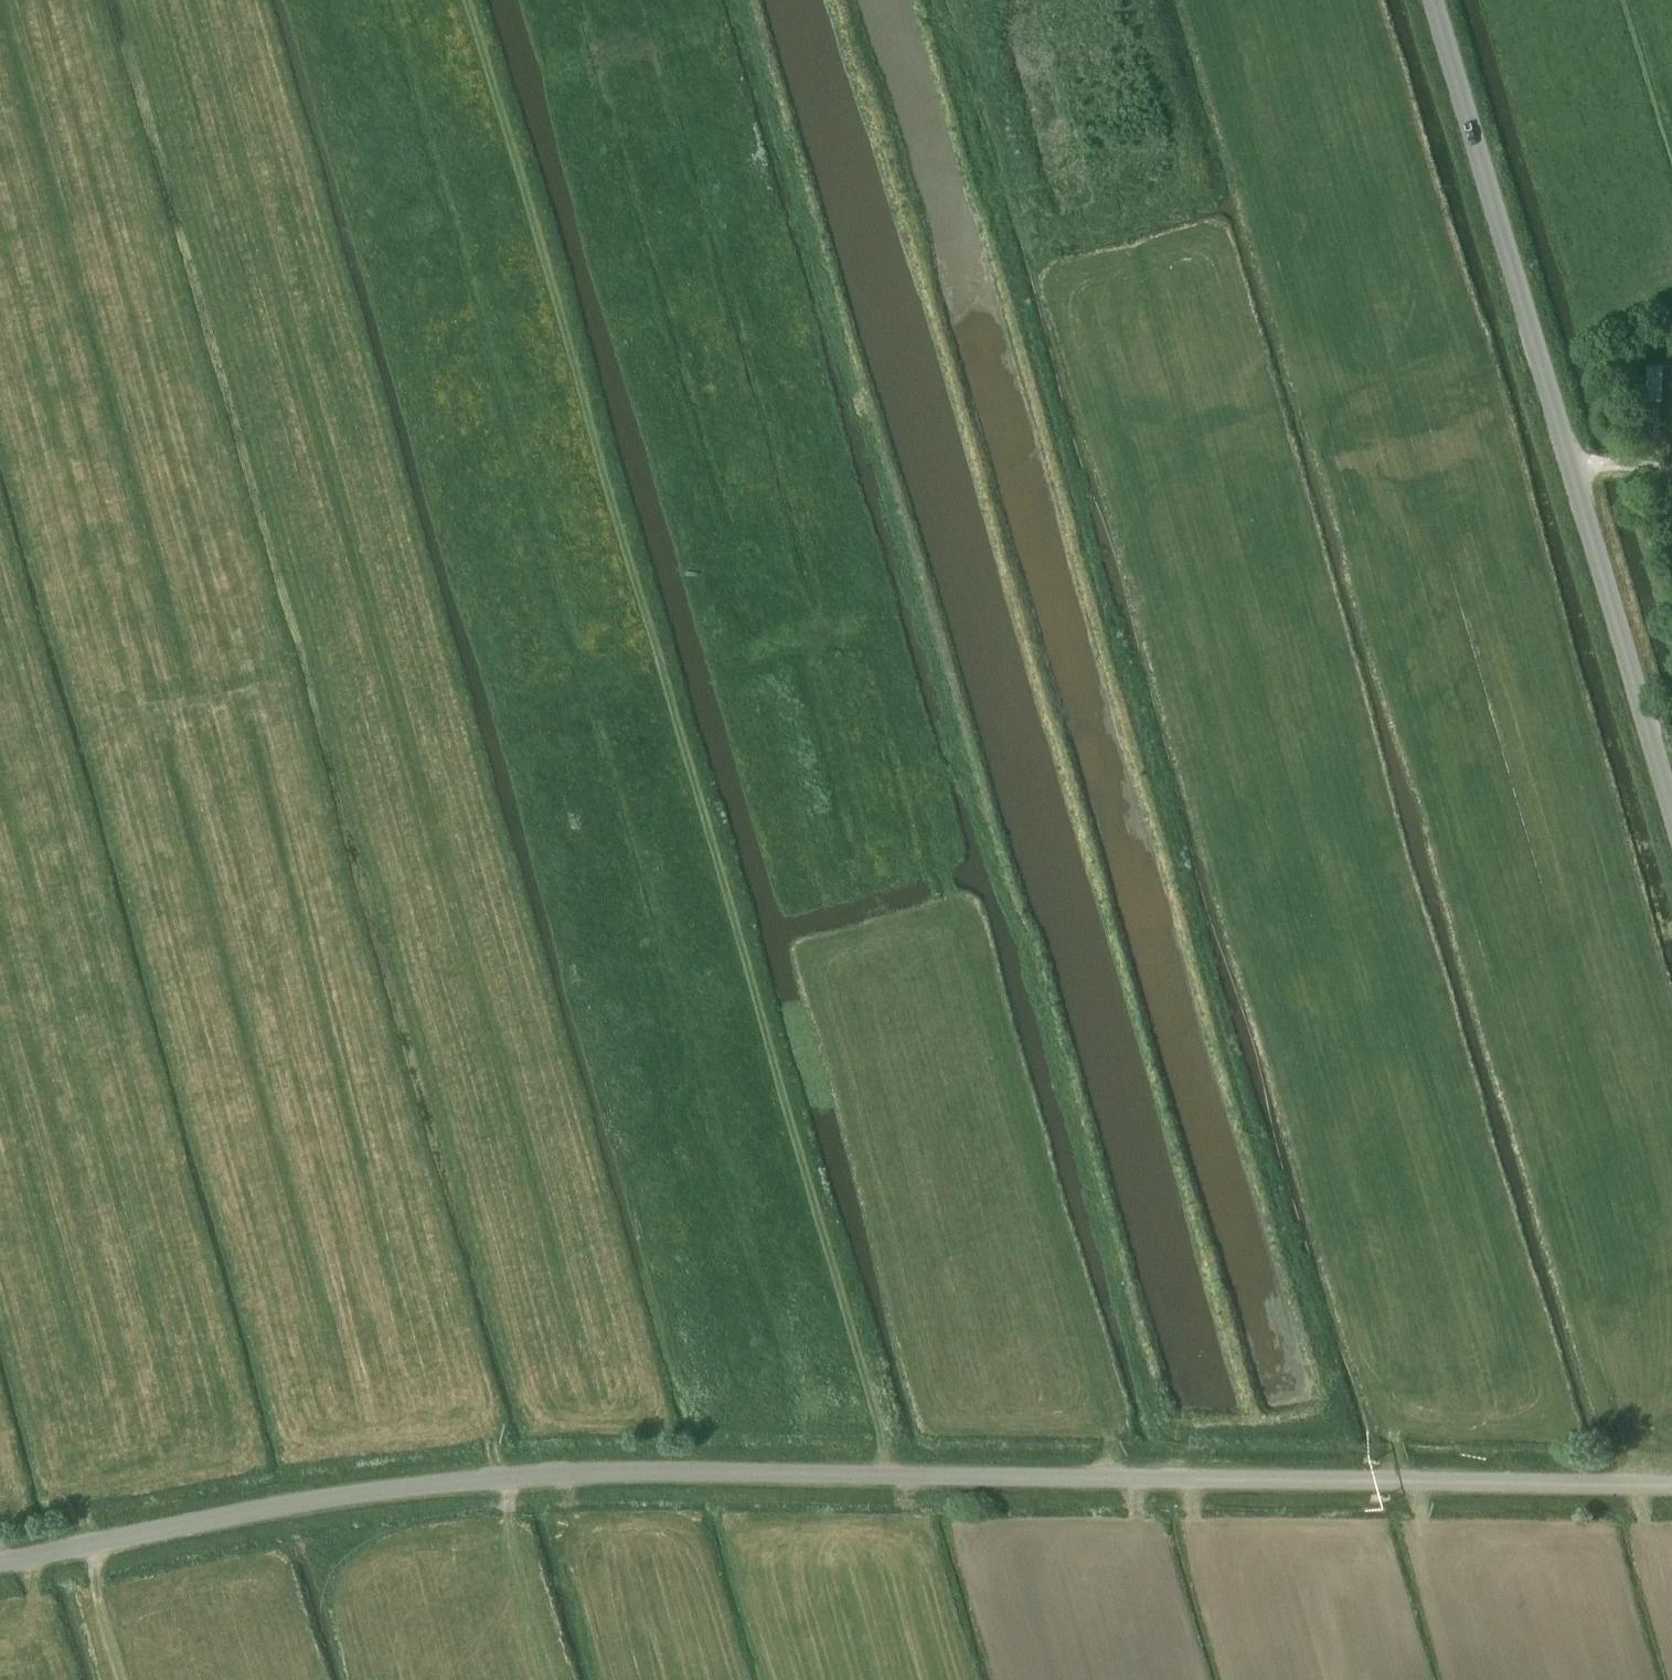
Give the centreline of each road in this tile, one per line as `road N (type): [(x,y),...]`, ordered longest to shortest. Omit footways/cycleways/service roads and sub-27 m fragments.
road 1 (unclassified): [(0,1562),(285,1505),(593,1471),(1671,1484)]
road 2 (unclassified): [(1671,816),(1436,0)]

